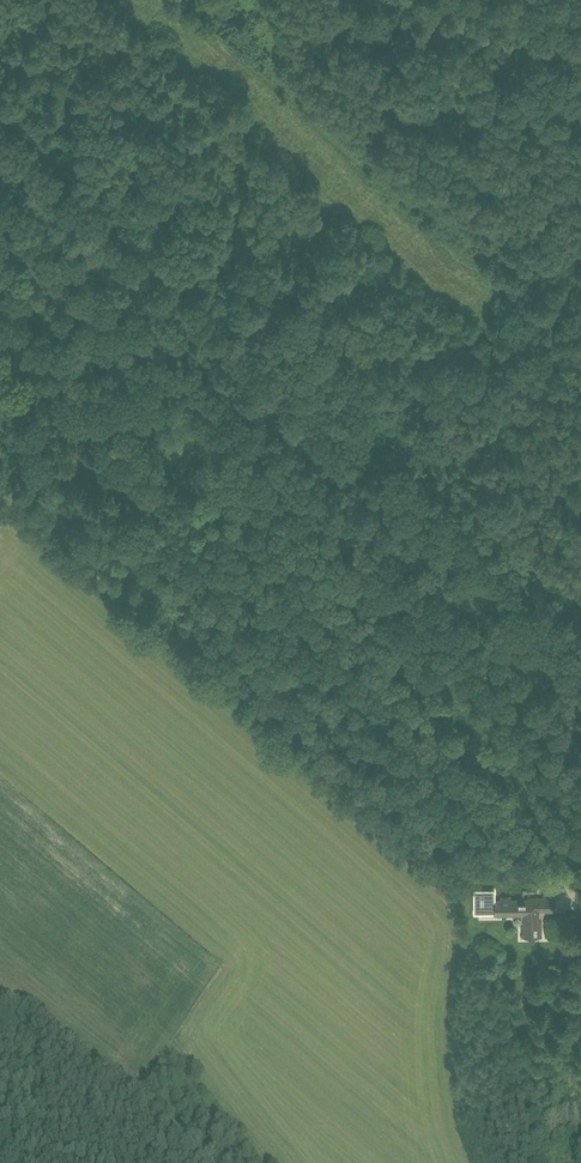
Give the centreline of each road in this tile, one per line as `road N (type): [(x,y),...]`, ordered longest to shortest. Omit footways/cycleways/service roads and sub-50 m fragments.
road 1 (track): [(580,667),(0,121)]
road 2 (track): [(172,1041),(267,1162)]

